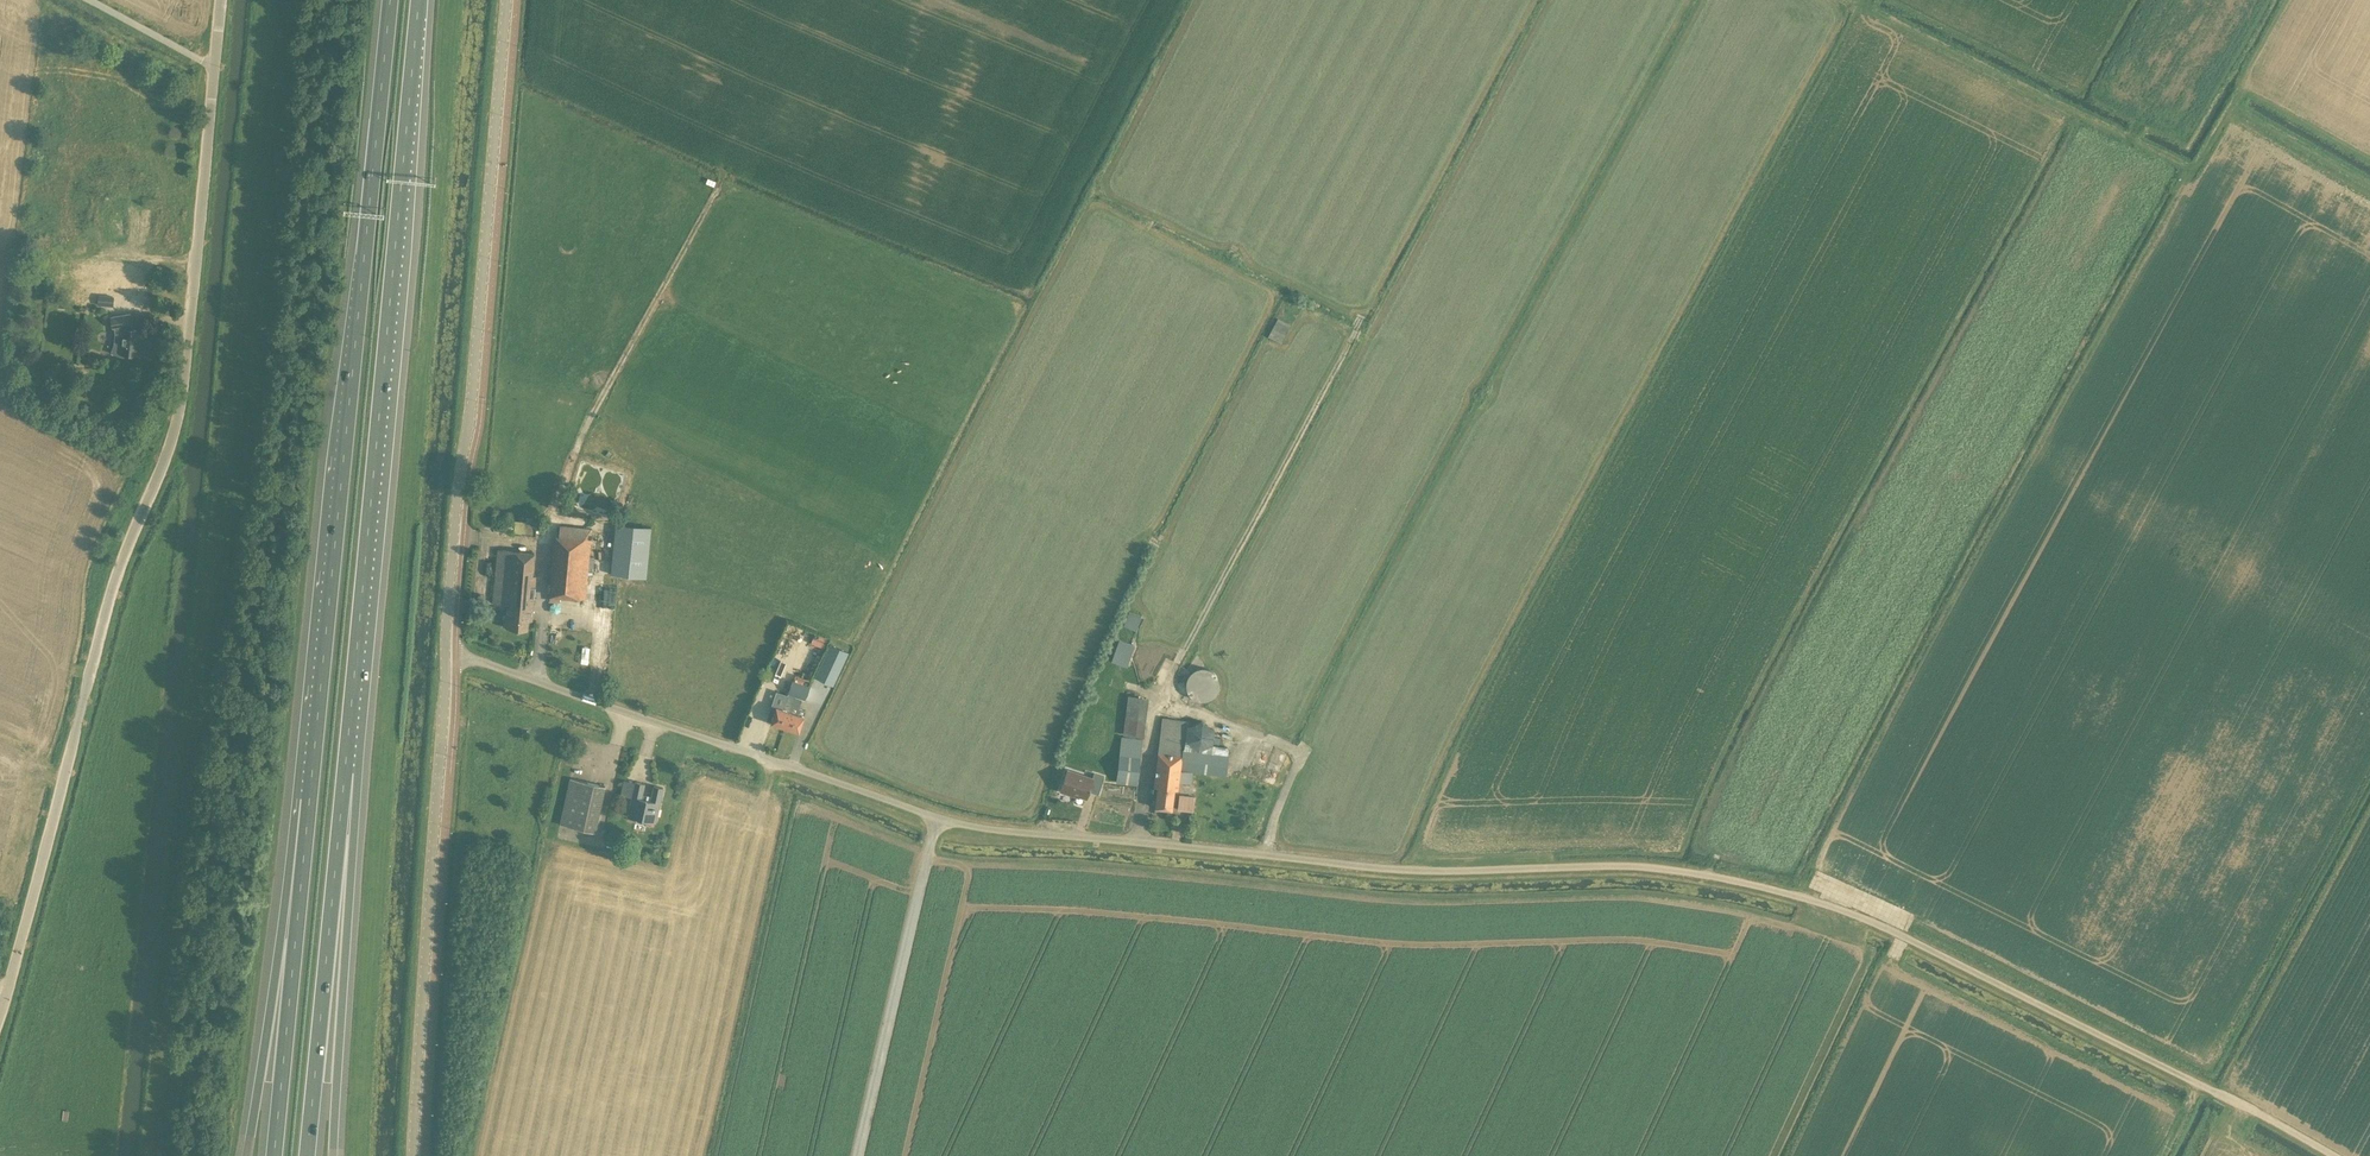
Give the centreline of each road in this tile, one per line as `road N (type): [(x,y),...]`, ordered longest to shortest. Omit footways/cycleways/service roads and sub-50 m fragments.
road 1 (unclassified): [(2331,1155),(1908,938),(1841,908),(1754,885),(1614,867),(1388,871),(947,823),(446,648)]
road 2 (unclassified): [(0,1013),(117,573),(179,422),(221,0)]
road 3 (motorway): [(389,0),(308,801)]
road 4 (motorway): [(345,770),(418,0)]
road 5 (unclassified): [(446,648),(507,0)]
road 6 (unclassified): [(414,1155),(446,648)]
road 7 (motorway): [(306,1155),(345,770)]
road 8 (motorway): [(333,1155),(349,898),(345,770)]
road 9 (motorway): [(308,801),(290,856),(247,1155)]
road 10 (motorway): [(308,801),(271,1155)]

